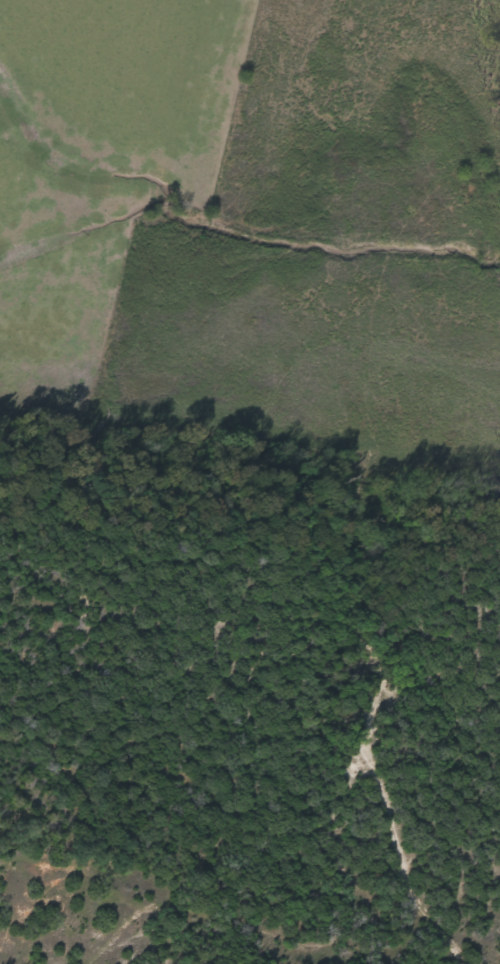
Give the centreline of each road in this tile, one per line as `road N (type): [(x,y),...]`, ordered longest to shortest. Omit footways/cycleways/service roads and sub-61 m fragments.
road 1 (residential): [(407,963),(378,909),(268,793)]

